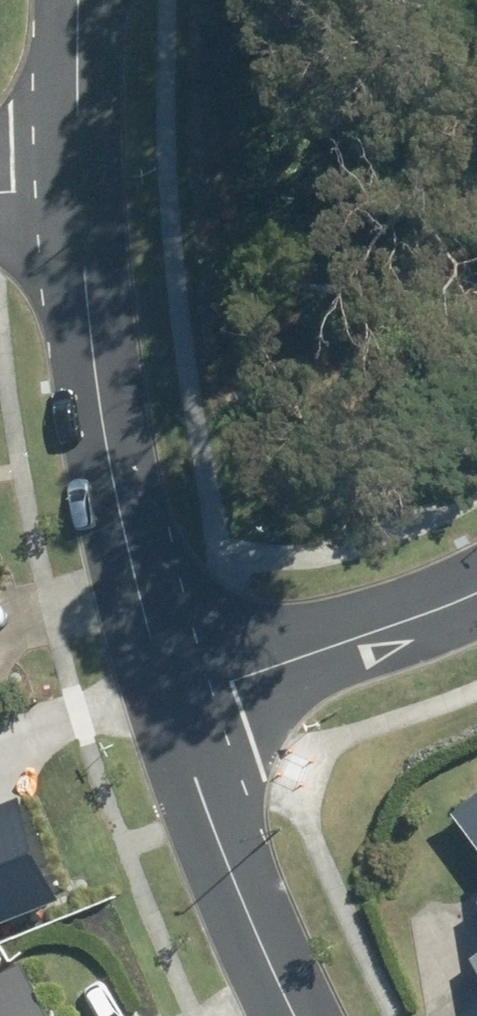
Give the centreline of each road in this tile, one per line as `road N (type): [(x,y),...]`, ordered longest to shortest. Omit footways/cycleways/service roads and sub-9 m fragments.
road 1 (residential): [(74,185),(138,601),(160,674)]
road 2 (residential): [(160,674),(251,959),(281,1015)]
road 3 (residential): [(160,674),(476,571)]
road 4 (residential): [(91,0),(74,185)]

